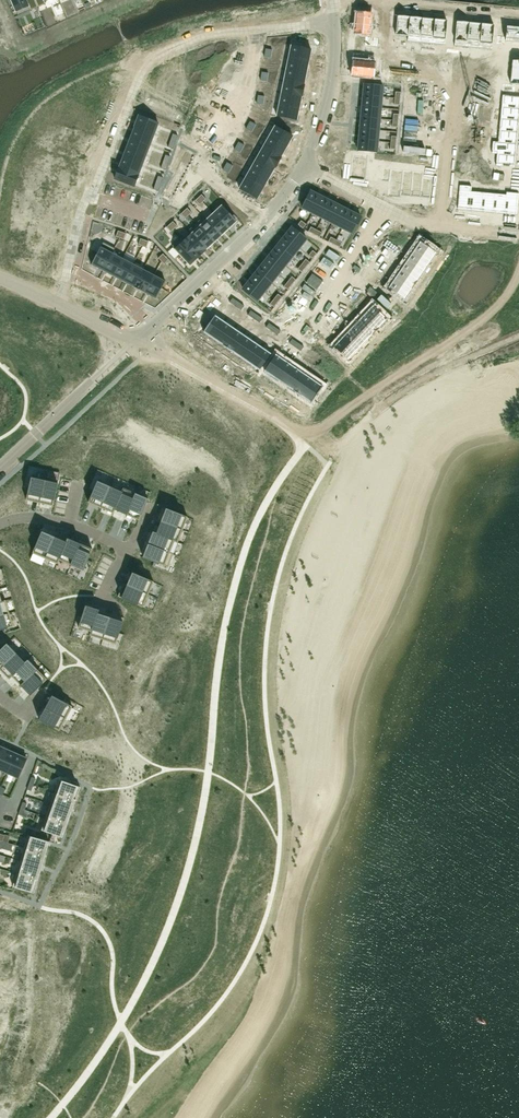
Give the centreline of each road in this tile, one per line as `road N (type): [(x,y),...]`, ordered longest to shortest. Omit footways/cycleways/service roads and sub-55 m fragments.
road 1 (residential): [(332,22),(211,32),(142,63),(119,104),(69,272)]
road 2 (residential): [(293,431),(408,313),(469,229)]
road 3 (residential): [(305,165),(264,221),(157,319)]
road 4 (residential): [(118,609),(104,598),(127,549),(69,523),(0,524)]
road 5 (residential): [(0,468),(132,342)]
road 6 (residential): [(345,0),(518,18)]
road 7 (residential): [(387,211),(351,254),(315,271),(289,325)]
road 8 (residential): [(332,22),(333,74),(305,165)]

